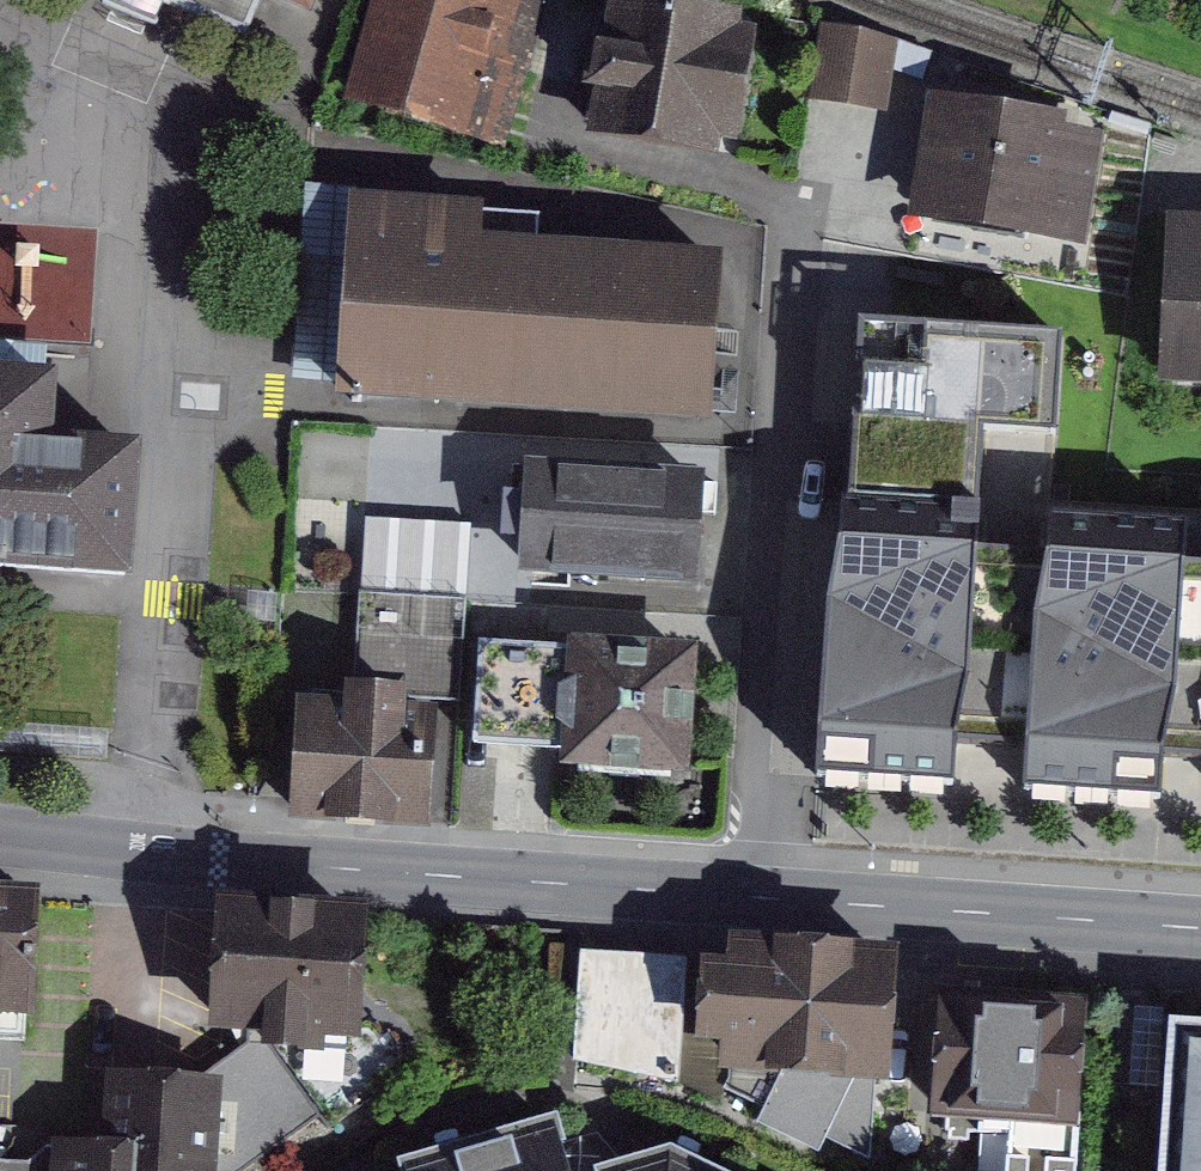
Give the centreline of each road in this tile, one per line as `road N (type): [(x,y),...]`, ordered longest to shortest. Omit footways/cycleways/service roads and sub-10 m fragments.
road 1 (secondary): [(1200,932),(546,885),(146,846)]
road 2 (residential): [(146,846),(221,121),(308,44),(327,0)]
road 3 (secondary): [(146,846),(0,832)]

